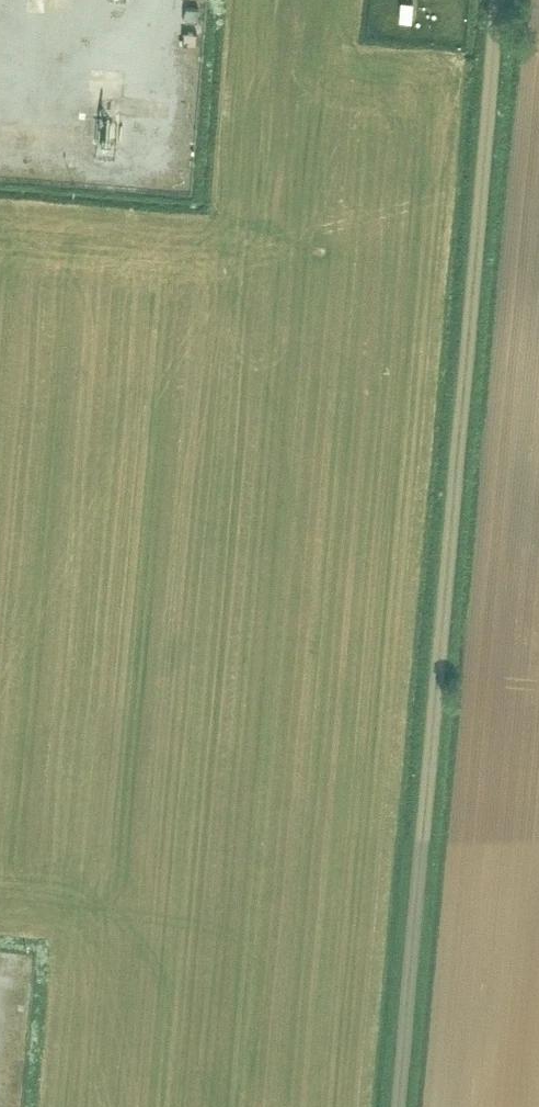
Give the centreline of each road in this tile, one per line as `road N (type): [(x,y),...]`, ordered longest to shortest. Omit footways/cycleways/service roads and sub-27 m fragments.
road 1 (unclassified): [(496,0),(395,1106)]

